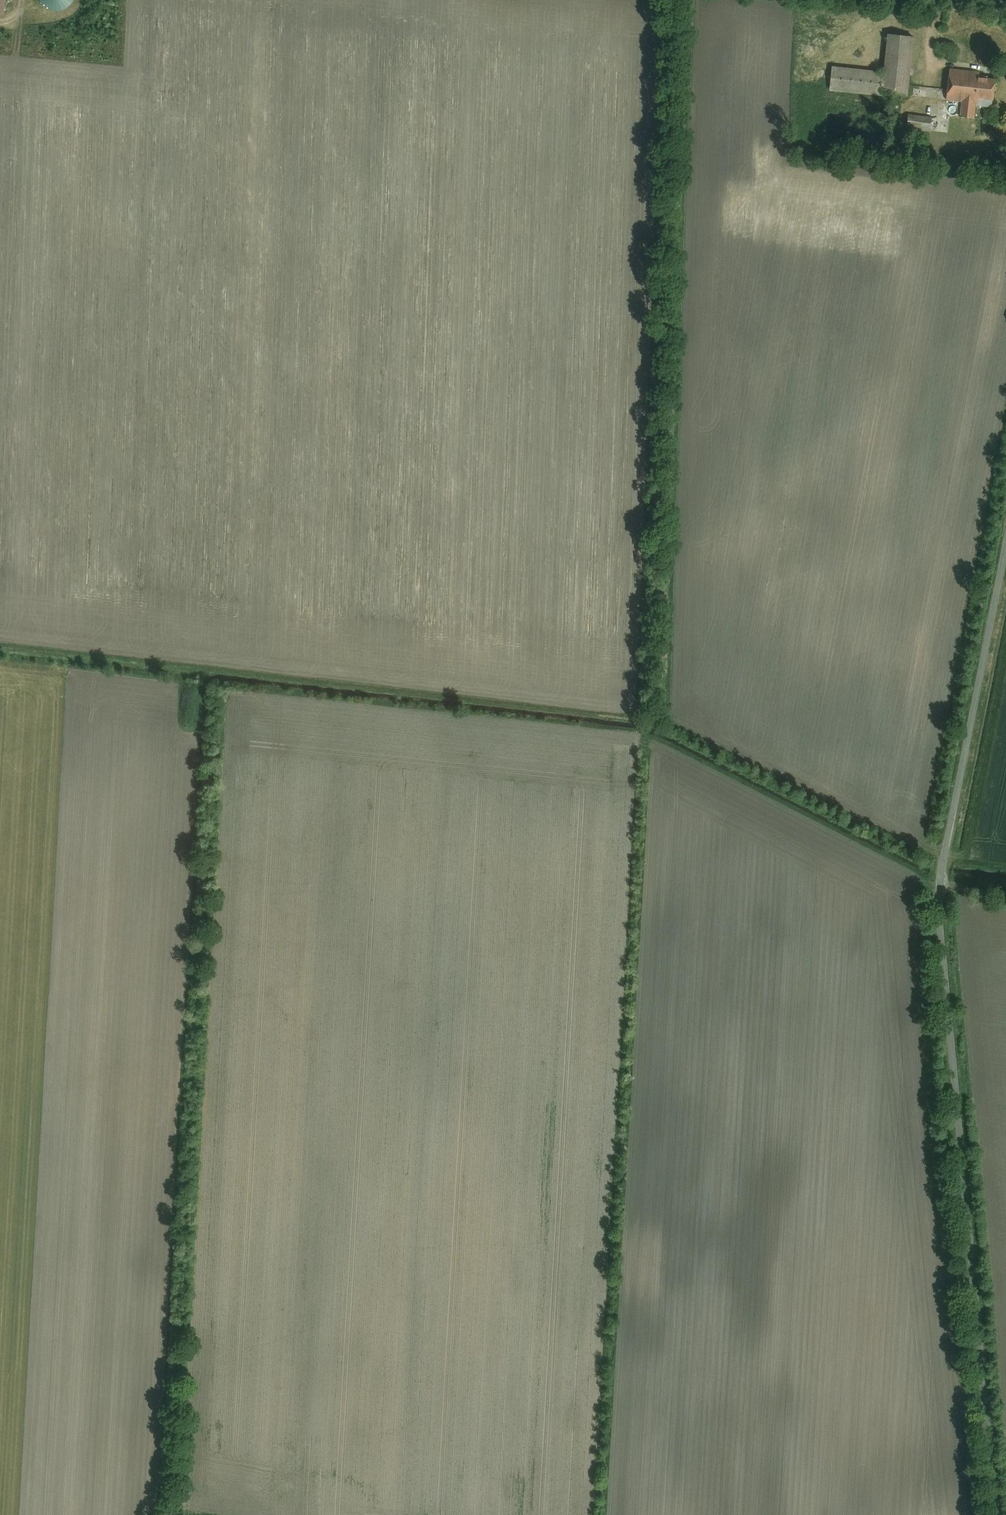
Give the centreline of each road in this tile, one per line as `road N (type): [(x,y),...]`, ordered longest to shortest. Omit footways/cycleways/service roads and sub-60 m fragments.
road 1 (unclassified): [(994,1514),(941,881)]
road 2 (unclassified): [(941,881),(1005,537)]

